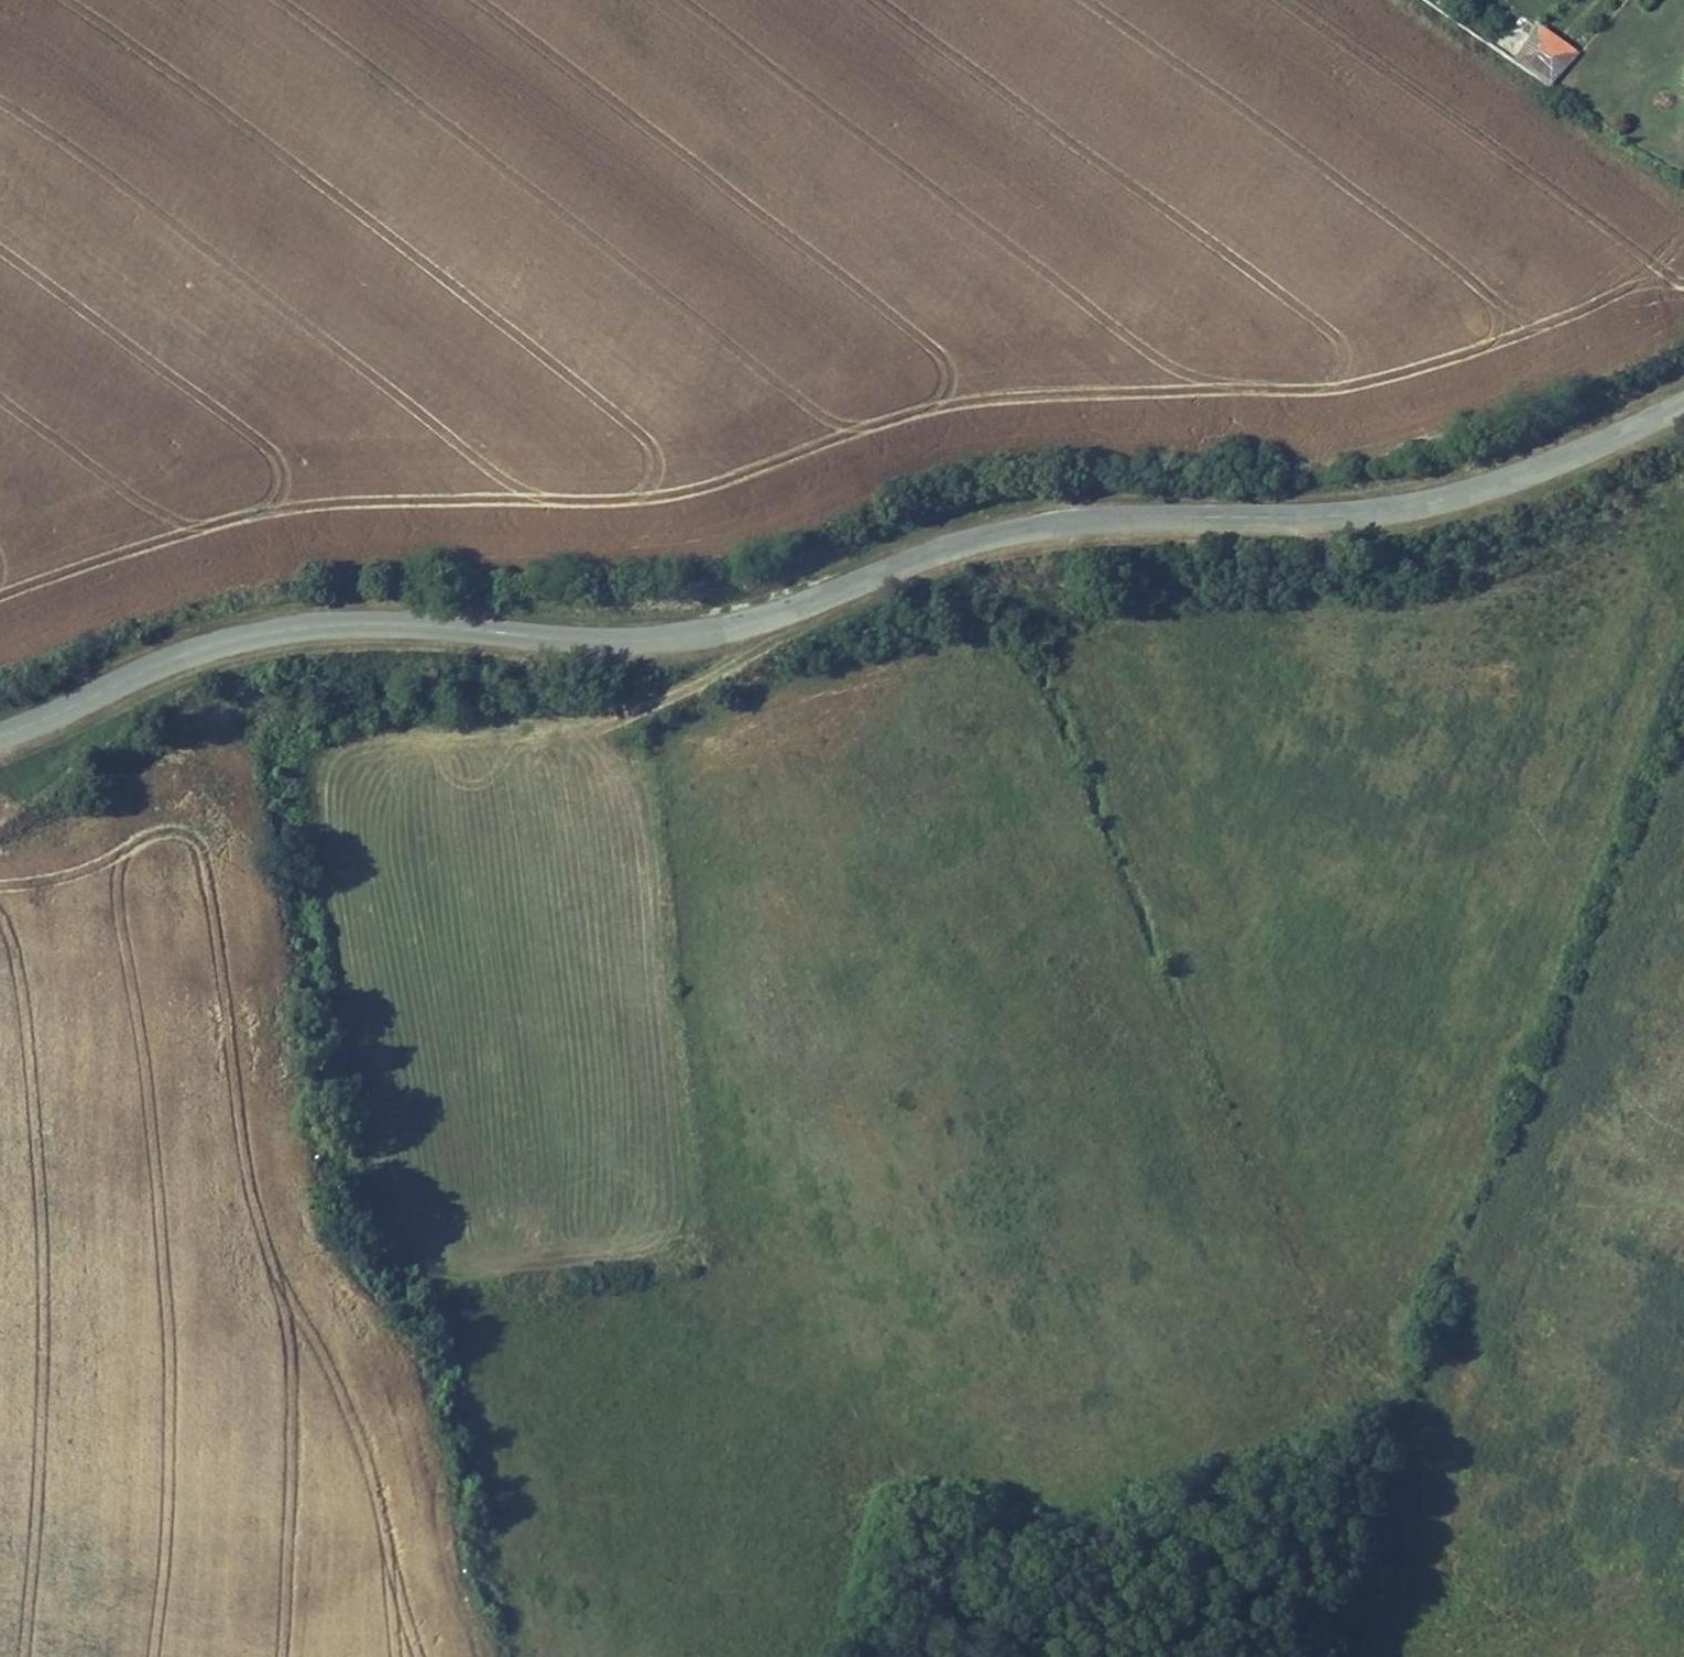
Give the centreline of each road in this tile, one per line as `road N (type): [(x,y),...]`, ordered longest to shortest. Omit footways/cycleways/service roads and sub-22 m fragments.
road 1 (unclassified): [(1683,403),(1456,495),(1317,517),(1036,525),(915,557),(767,618),(703,633),(585,641),(407,622),(244,636),(0,735)]

